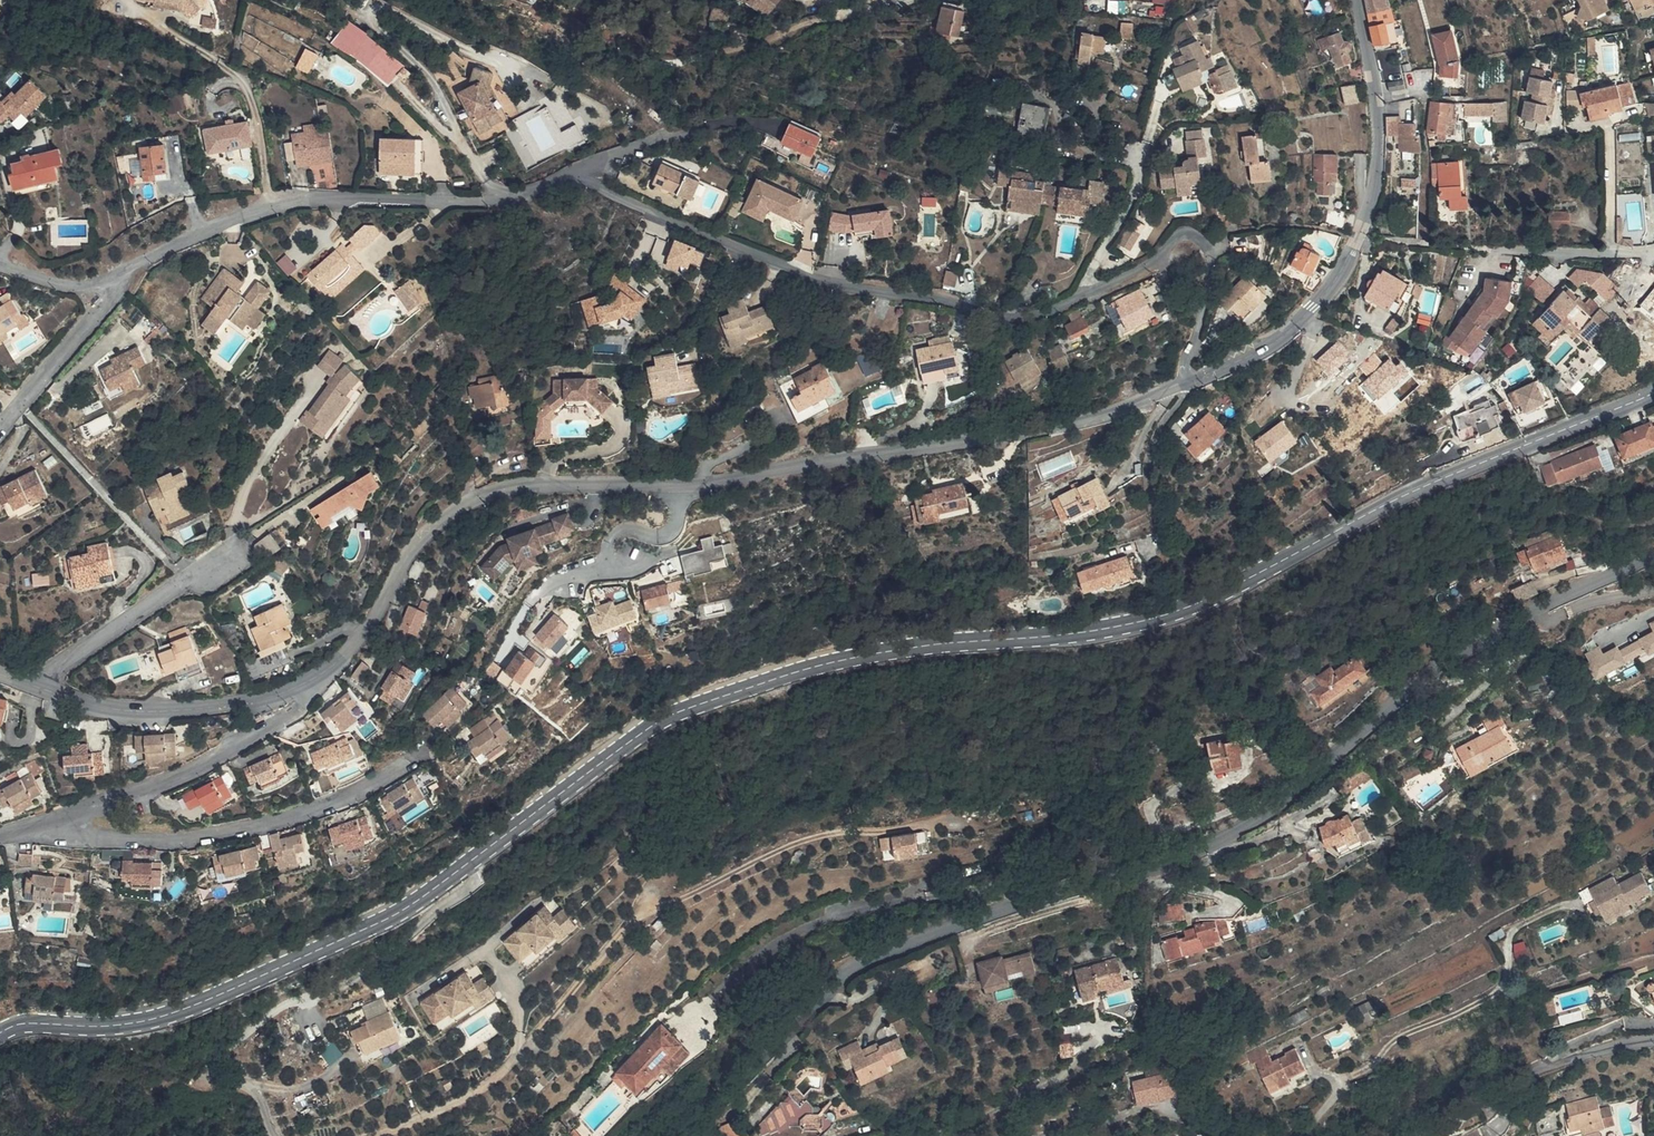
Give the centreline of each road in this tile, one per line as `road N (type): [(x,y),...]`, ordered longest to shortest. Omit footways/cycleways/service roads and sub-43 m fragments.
road 1 (secondary): [(0,1035),(24,1024),(157,1020),(389,920),(673,715),(892,650),(1093,631),(1179,612),(1388,504),(1653,392)]
road 2 (tertiary): [(1653,557),(1475,646),(1252,823),(851,967),(683,1135)]
road 3 (residential): [(306,683),(370,628),(419,540),(474,500),(506,488),(704,484),(979,442),(1089,420),(1190,383)]
road 4 (residential): [(1084,294),(1019,320),(819,277),(628,201),(578,171)]
road 5 (residential): [(578,171),(497,201),(316,198),(273,207),(151,257),(113,284)]
road 6 (residential): [(1190,383),(1300,322),(1338,279),(1358,235),(1374,168),(1374,121),(1357,0)]
road 7 (residential): [(57,821),(82,838),(193,839),(292,819),(415,761)]
road 8 (residential): [(306,683),(297,714),(242,745),(192,772),(57,821)]
road 9 (residential): [(1190,383),(1209,266),(1202,240),(1185,234),(1151,265),(1084,294)]
road 10 (residential): [(38,686),(105,708),(160,711),(239,703),(306,683)]
road 11 (residential): [(1653,251),(1393,239)]
road 12 (residential): [(246,547),(38,686)]
road 13 (residential): [(1430,1135),(1546,1064),(1653,1040)]
road 14 (residential): [(113,284),(107,307),(0,428)]
road 15 (track): [(885,0),(733,51)]
road 16 (residential): [(1084,294),(1134,204),(1142,156)]

